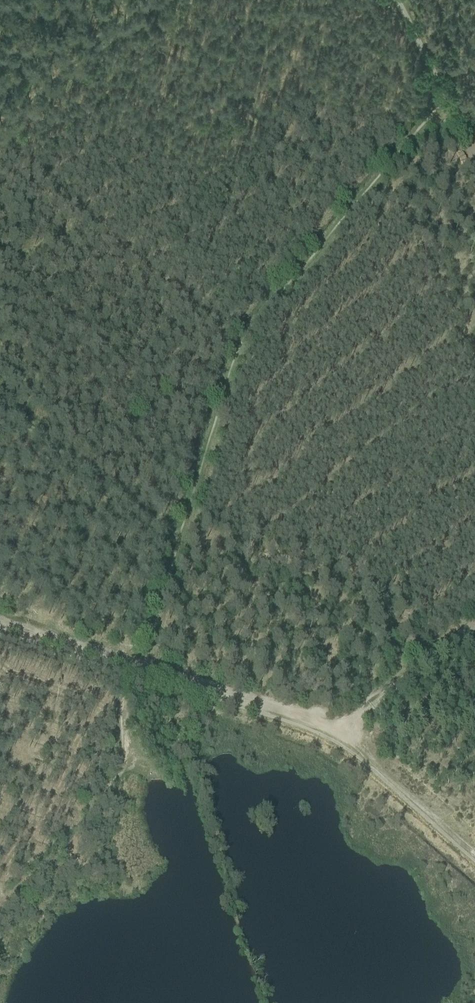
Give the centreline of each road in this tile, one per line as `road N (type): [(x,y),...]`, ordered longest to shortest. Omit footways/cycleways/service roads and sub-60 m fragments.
road 1 (track): [(0,619),(341,731)]
road 2 (track): [(341,731),(474,852)]
road 3 (unclassified): [(474,157),(398,0)]

